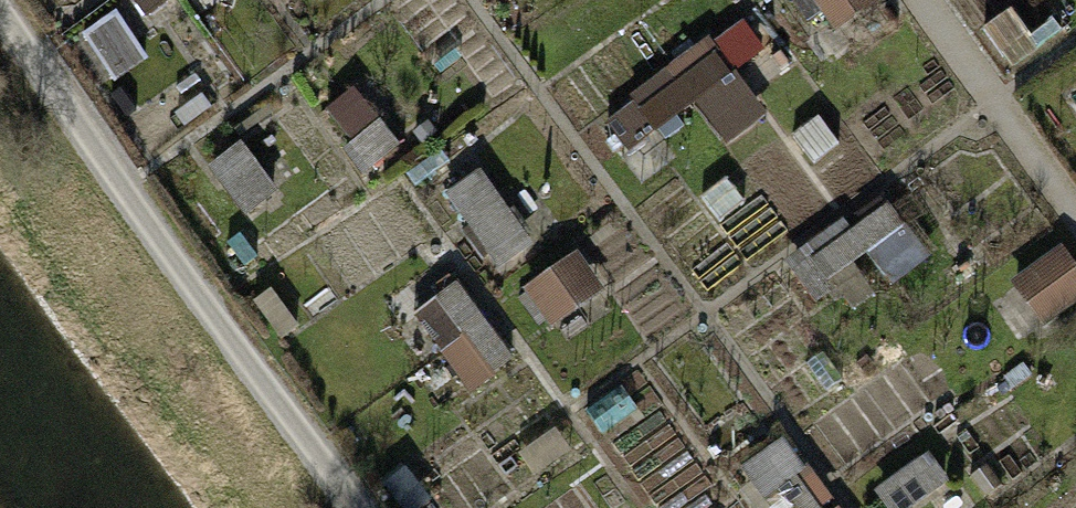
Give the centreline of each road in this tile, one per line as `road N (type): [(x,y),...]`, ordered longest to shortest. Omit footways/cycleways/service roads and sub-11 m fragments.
road 1 (track): [(0,1),(223,331),(358,507)]

